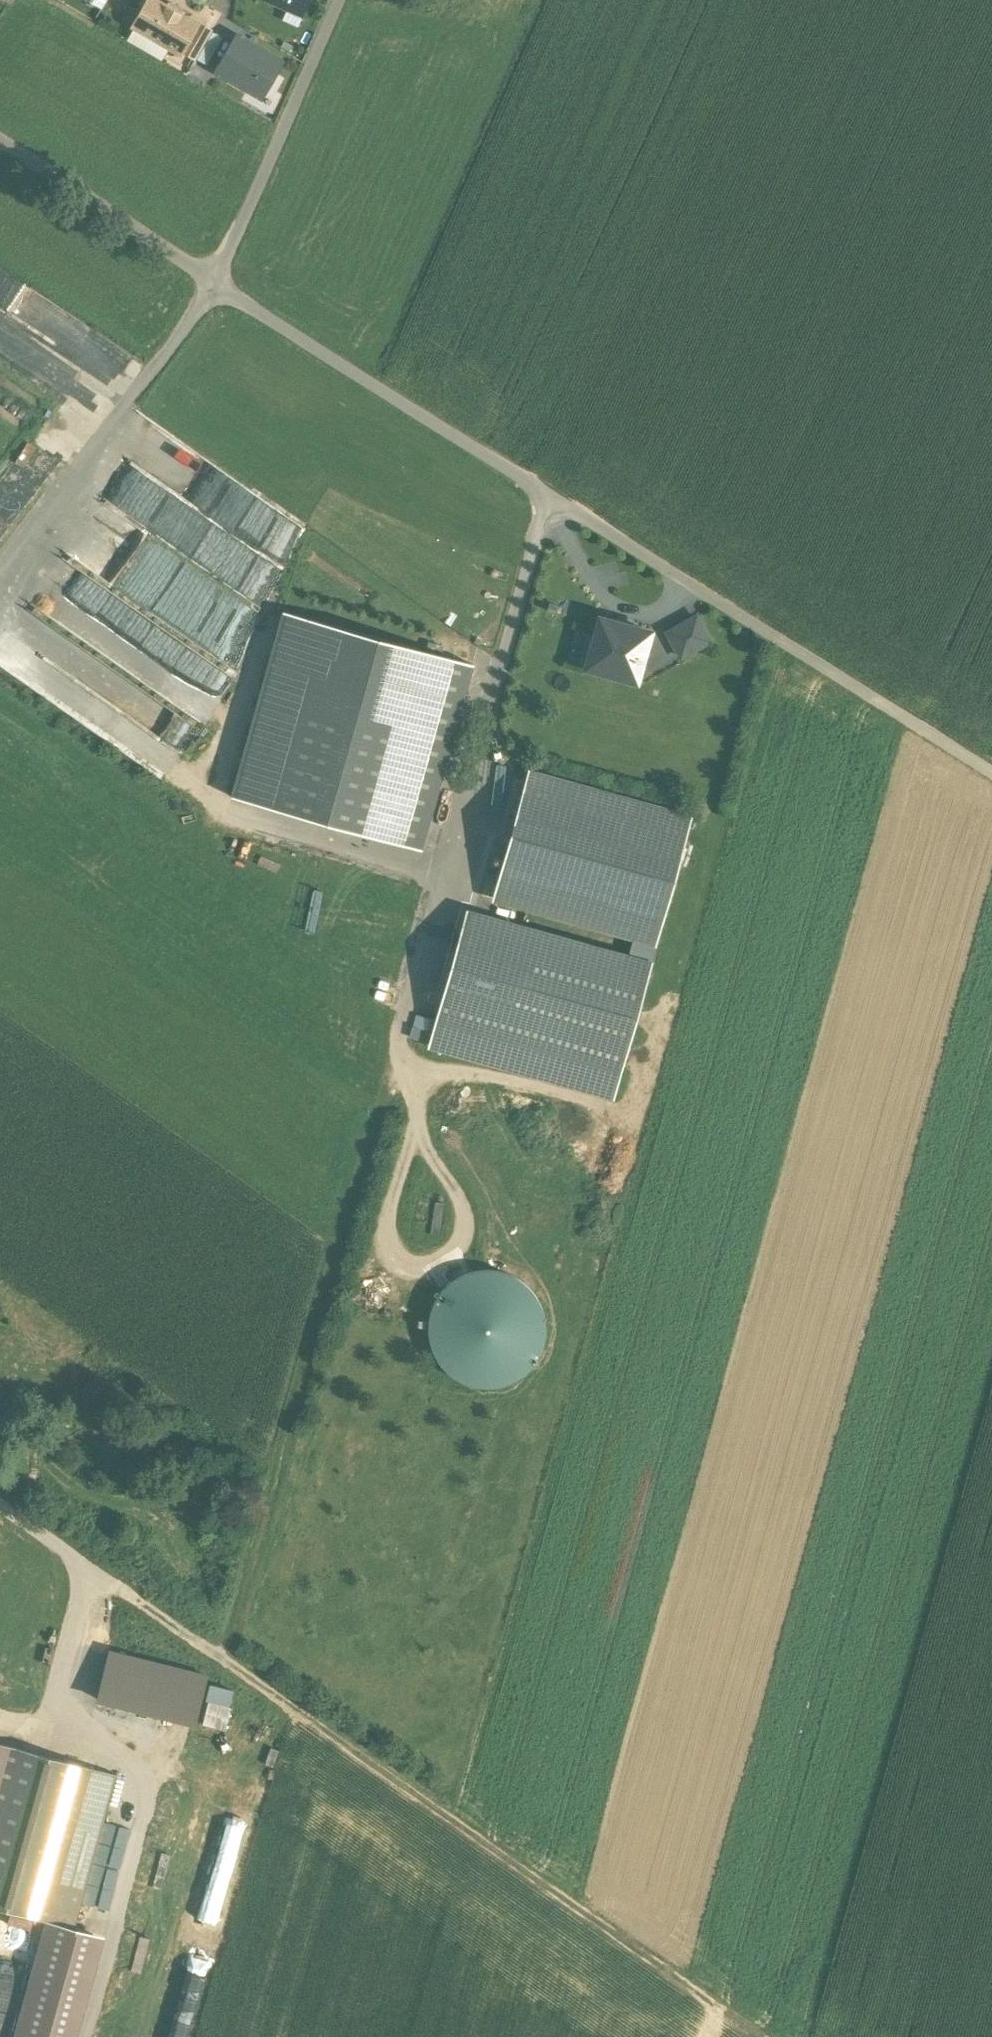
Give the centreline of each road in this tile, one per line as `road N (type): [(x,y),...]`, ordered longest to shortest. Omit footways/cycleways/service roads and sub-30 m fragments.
road 1 (track): [(439,889),(223,1661)]
road 2 (track): [(223,1661),(759,2036)]
road 3 (track): [(0,567),(218,286)]
road 4 (track): [(218,286),(339,0)]
road 5 (track): [(0,142),(218,286)]
road 6 (track): [(791,650),(991,776)]
road 7 (track): [(102,1581),(59,1748)]

